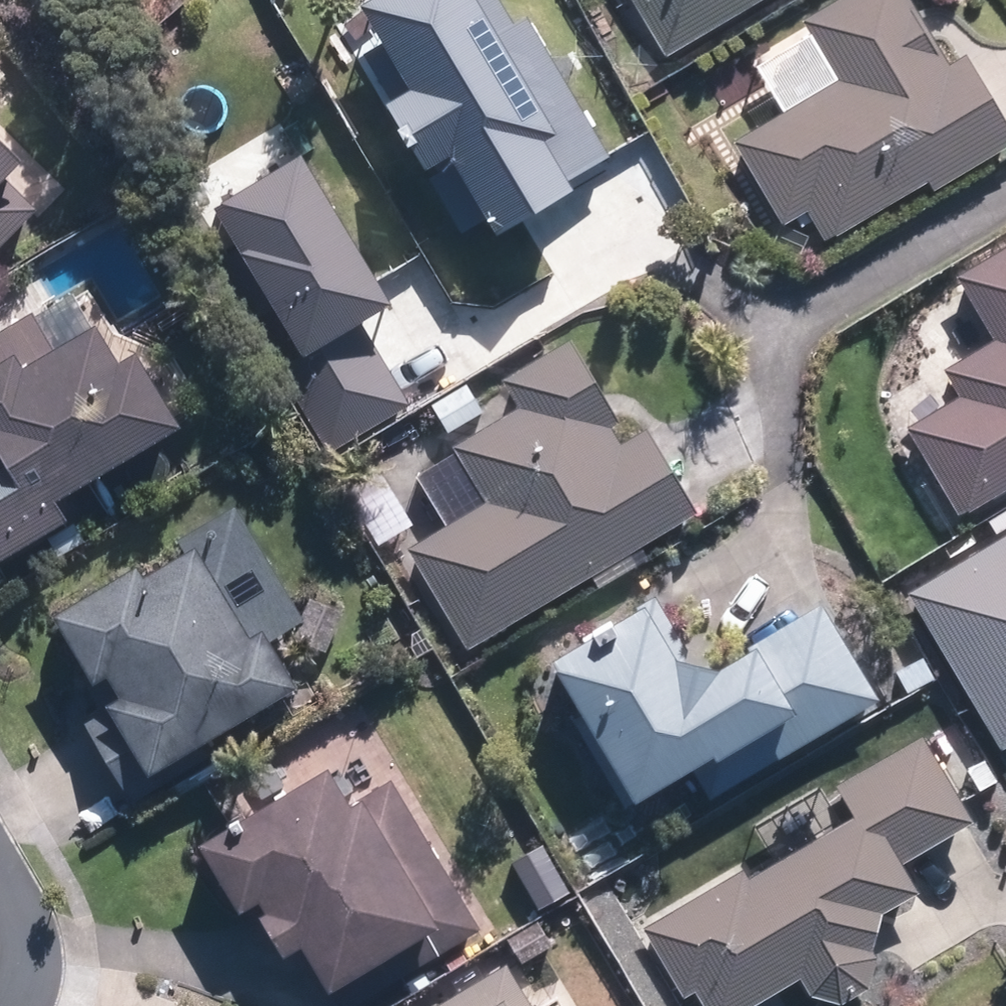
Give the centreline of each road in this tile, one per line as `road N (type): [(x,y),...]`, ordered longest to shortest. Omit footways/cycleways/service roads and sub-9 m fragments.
road 1 (residential): [(0,891),(20,921),(27,952),(16,1005)]

